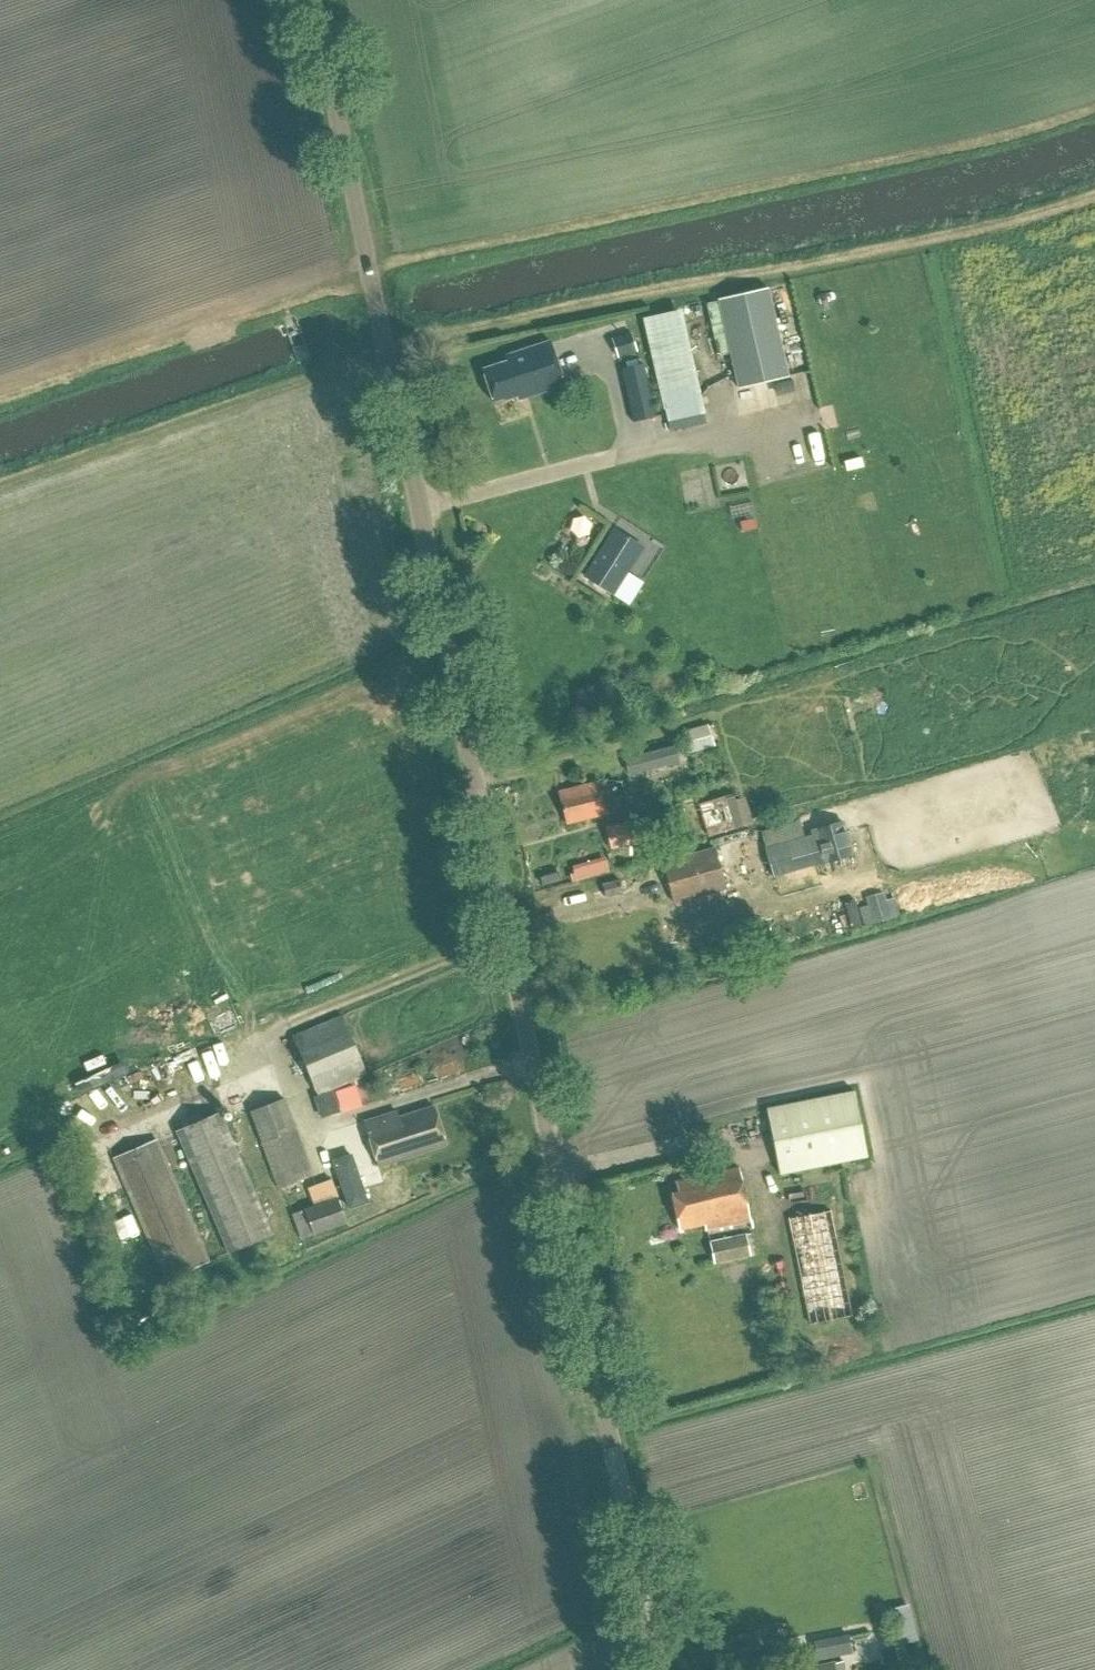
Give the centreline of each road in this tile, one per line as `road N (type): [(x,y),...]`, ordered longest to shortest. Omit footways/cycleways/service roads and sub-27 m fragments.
road 1 (unclassified): [(659,1669),(315,0)]
road 2 (track): [(386,350),(935,235),(1094,188)]
road 3 (track): [(0,396),(355,275)]

